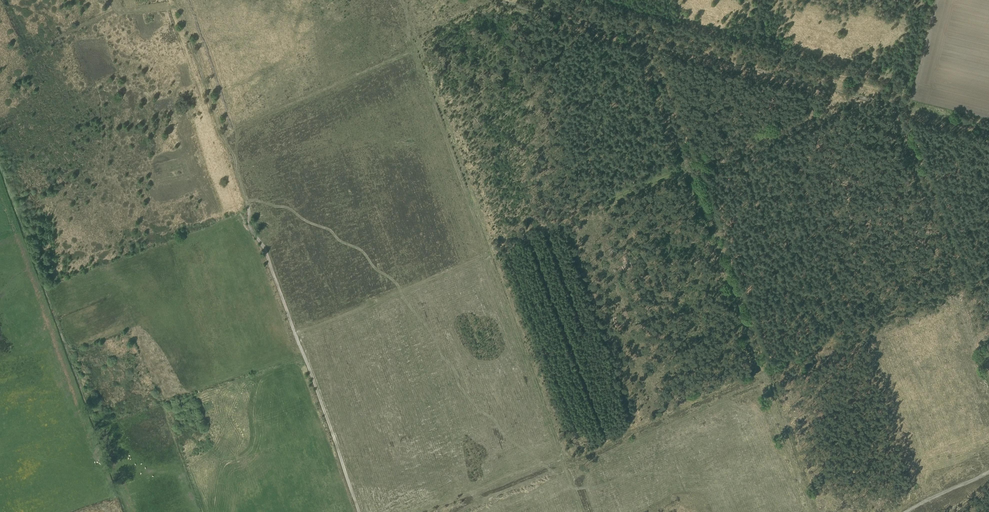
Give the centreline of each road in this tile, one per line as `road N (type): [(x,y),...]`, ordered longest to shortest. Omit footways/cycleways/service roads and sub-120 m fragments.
road 1 (track): [(358,511),(174,0)]
road 2 (track): [(497,0),(988,132)]

